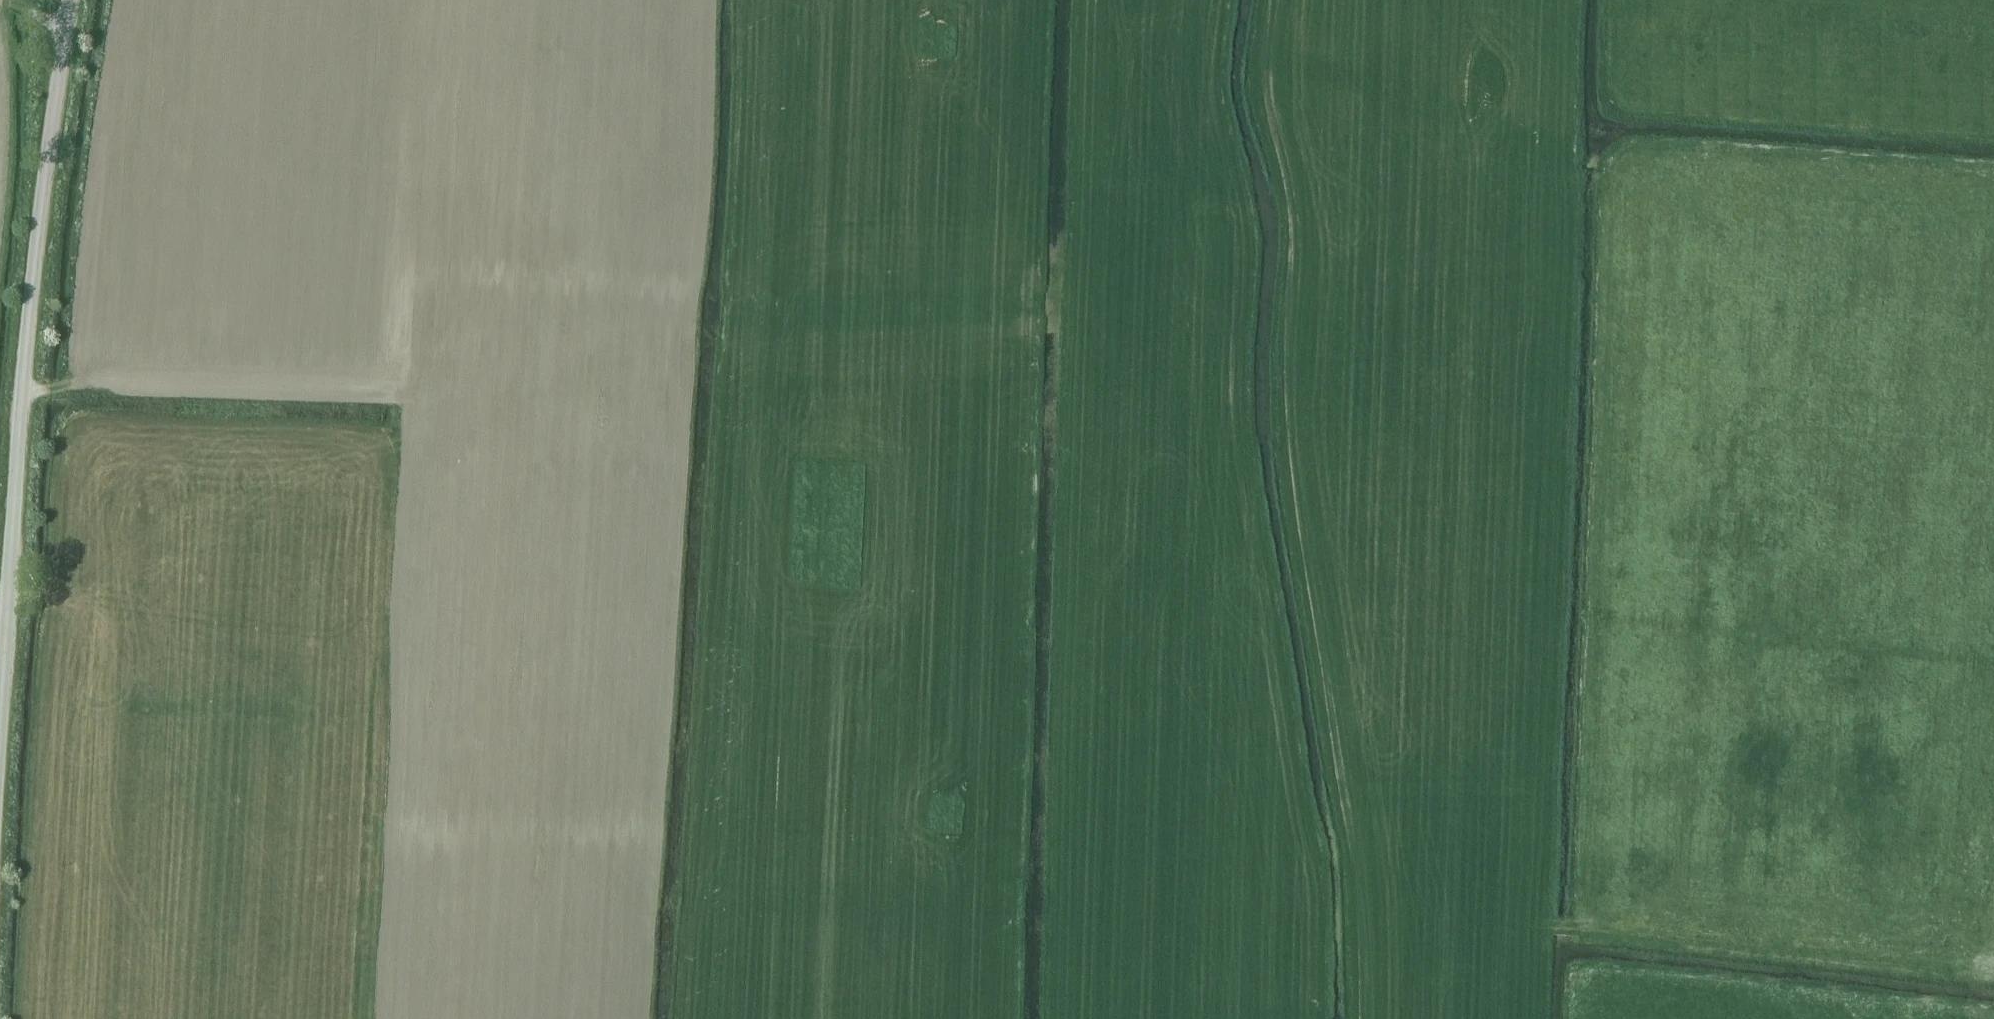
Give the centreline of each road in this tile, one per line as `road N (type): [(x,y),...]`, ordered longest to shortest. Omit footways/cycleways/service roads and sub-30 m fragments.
road 1 (unclassified): [(0,739),(30,309),(71,0)]

